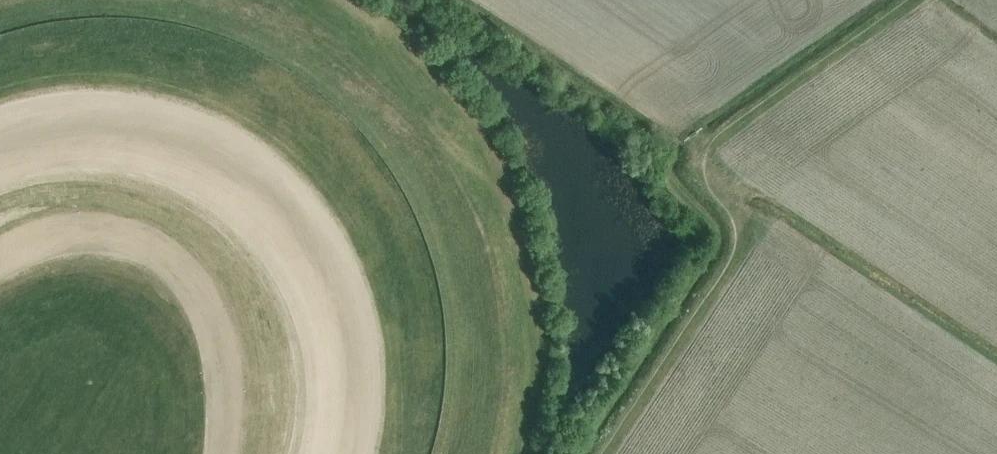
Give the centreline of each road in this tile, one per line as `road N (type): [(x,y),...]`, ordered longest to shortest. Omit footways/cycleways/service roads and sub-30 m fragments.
road 1 (track): [(908,0),(715,139),(704,164),(732,218),(730,257),(601,453)]

